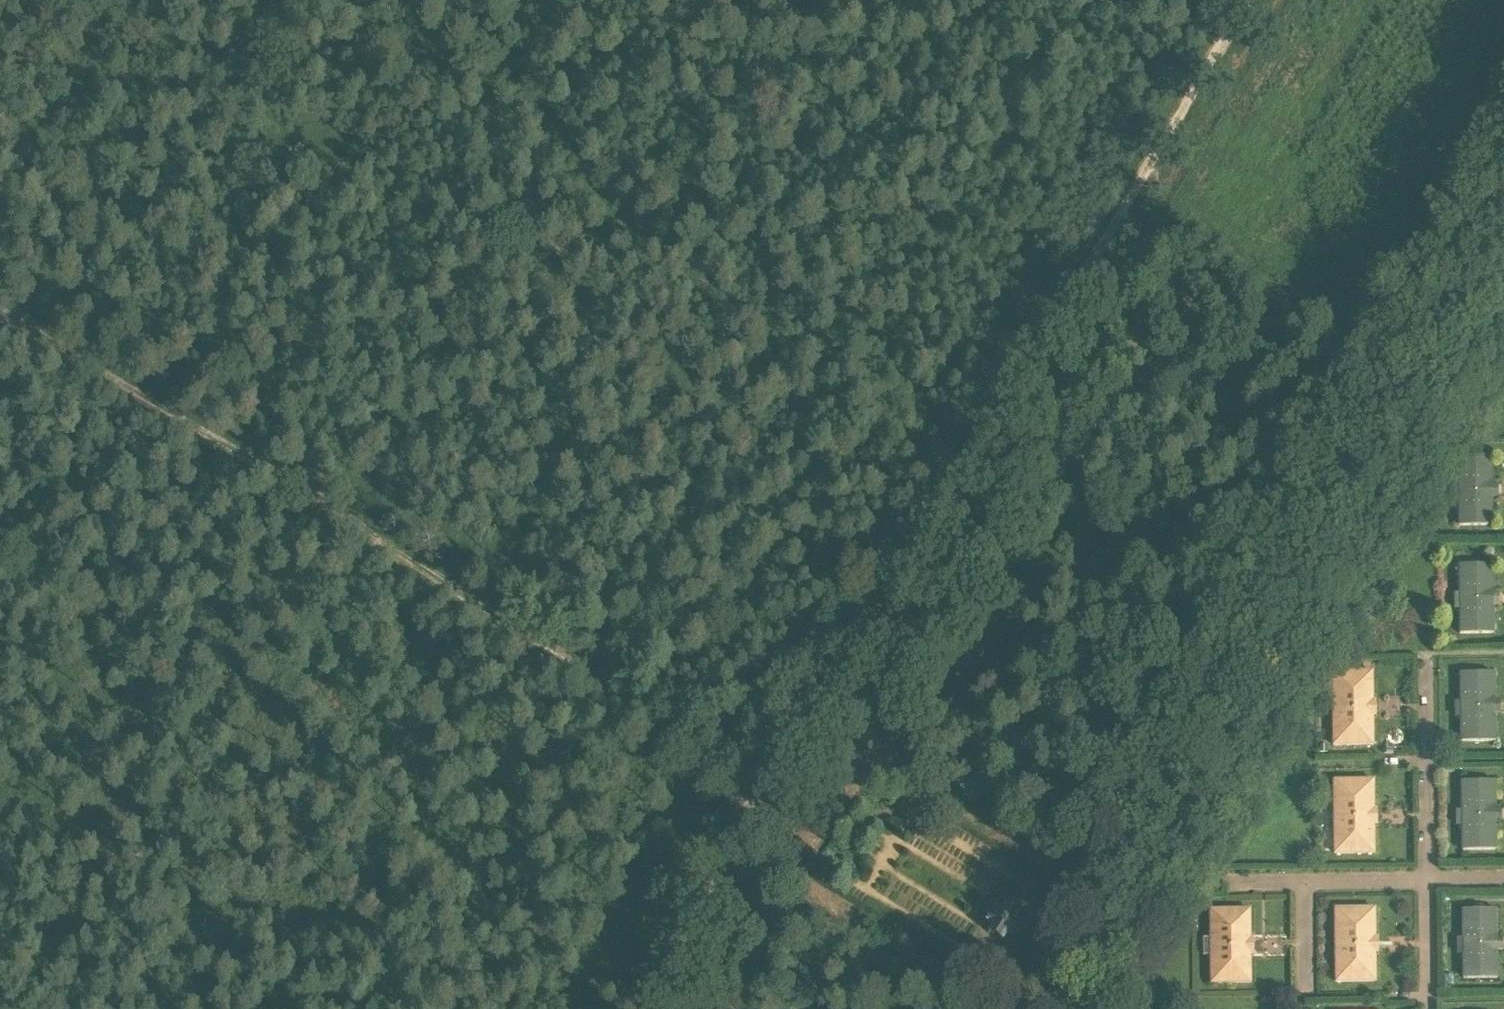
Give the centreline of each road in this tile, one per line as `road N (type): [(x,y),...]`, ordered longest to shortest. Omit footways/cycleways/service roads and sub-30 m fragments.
road 1 (track): [(778,792),(0,321)]
road 2 (track): [(1252,0),(866,642)]
road 3 (track): [(140,0),(0,231)]
road 4 (track): [(778,792),(644,1008)]
road 5 (track): [(866,642),(778,792)]

